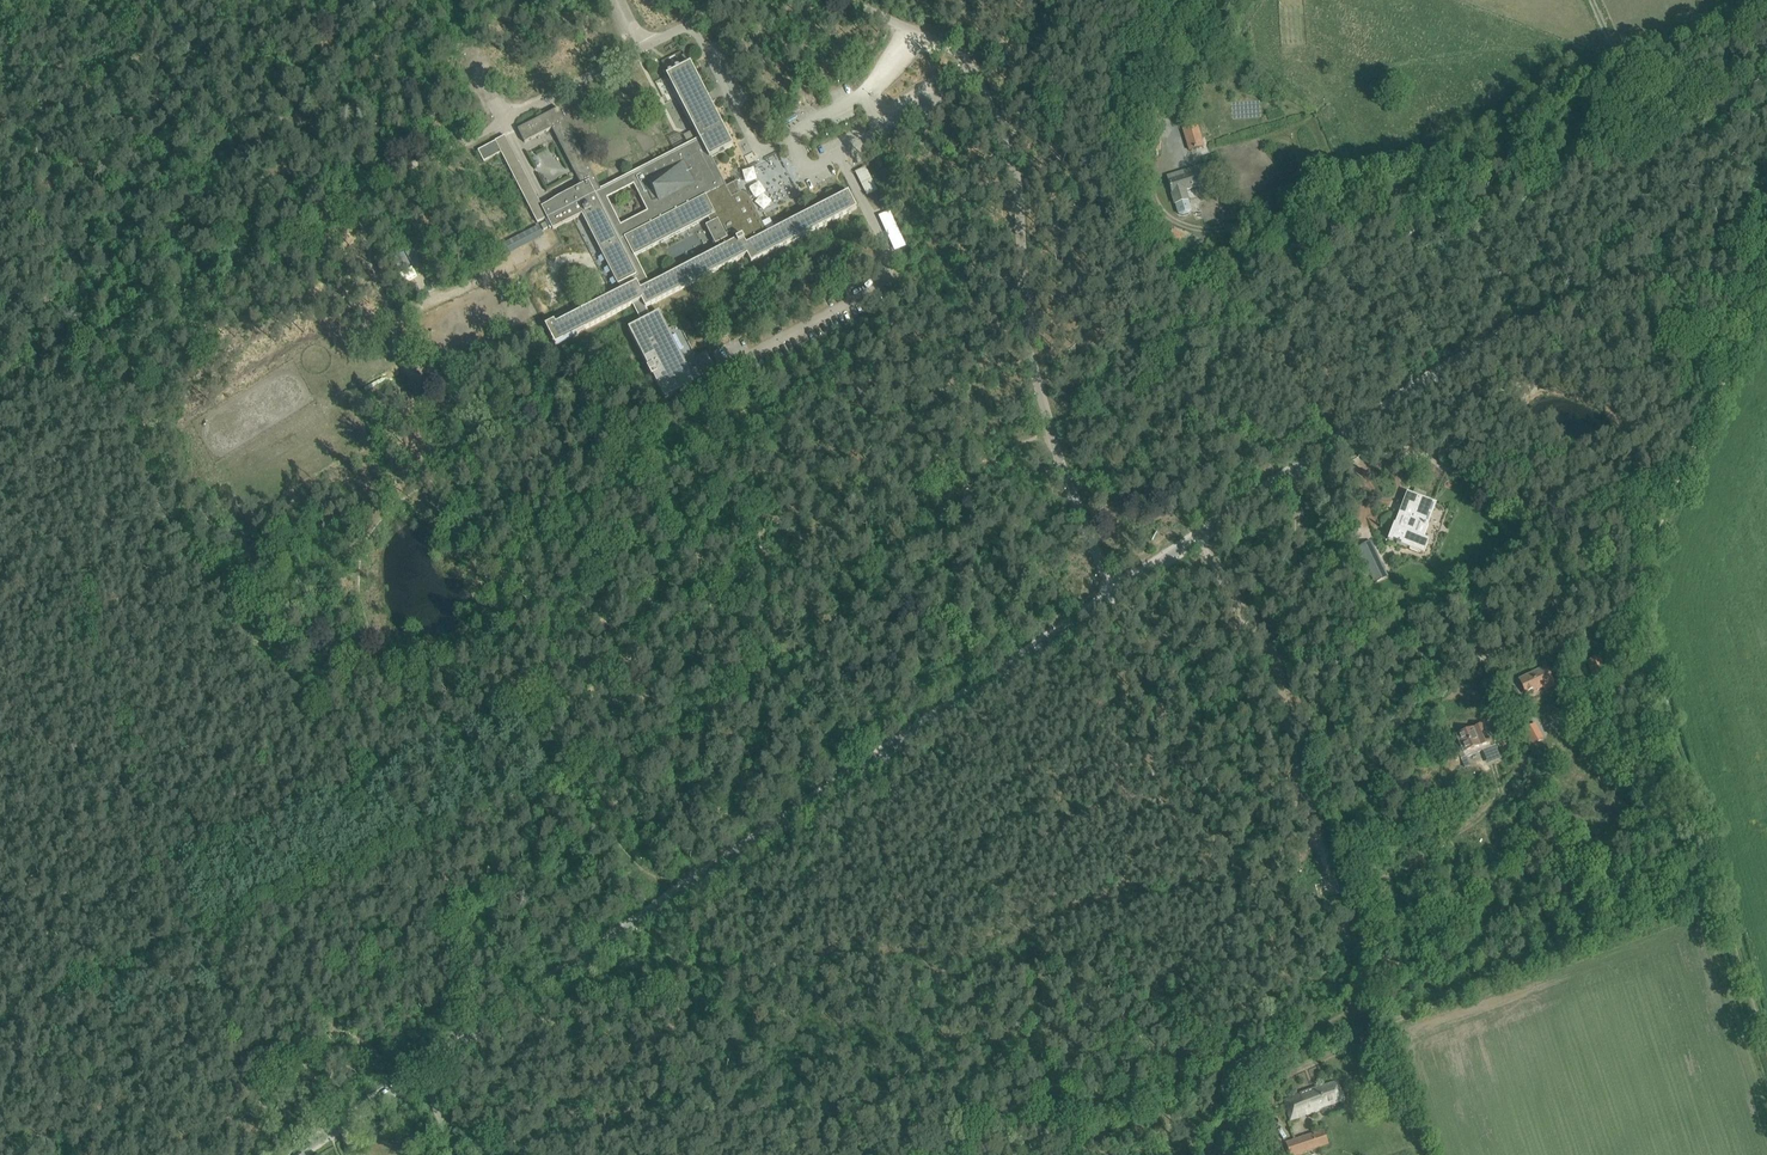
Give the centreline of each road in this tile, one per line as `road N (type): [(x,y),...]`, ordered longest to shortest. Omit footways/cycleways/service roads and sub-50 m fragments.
road 1 (track): [(490,608),(545,763),(691,929),(669,1111),(1057,1119),(1364,1009),(1371,1033),(1709,891)]
road 2 (unclassified): [(427,1066),(1421,385),(1582,303),(1663,273),(1766,250)]
road 3 (track): [(1709,891),(1649,686),(1658,544),(1703,431),(1766,344)]
road 4 (track): [(0,392),(347,208)]
road 5 (track): [(1037,377),(1061,332),(1088,315),(1099,285),(1089,219),(1036,103)]
road 6 (track): [(347,208),(445,477)]
road 7 (track): [(1766,1064),(1709,891)]
road 8 (unclassified): [(298,1154),(427,1066)]
road 9 (track): [(445,477),(490,608)]
road 10 (unclassified): [(839,154),(889,255),(888,274)]

